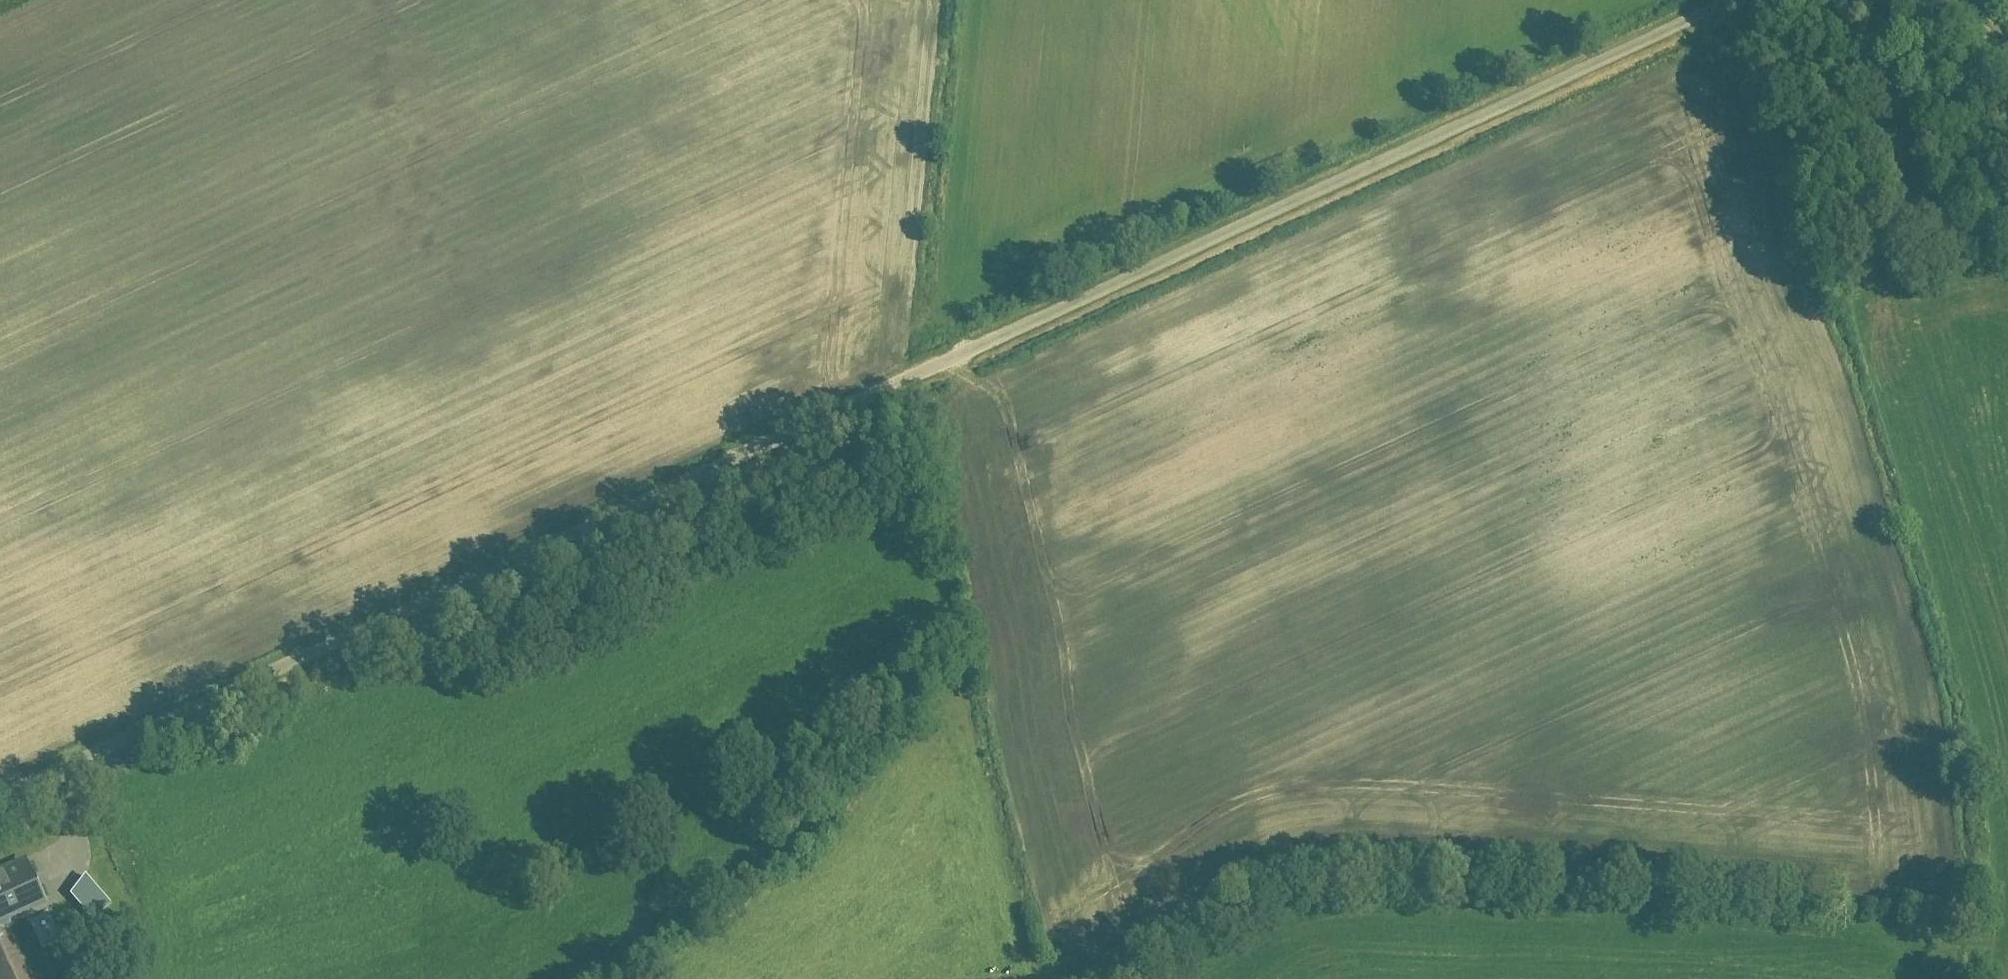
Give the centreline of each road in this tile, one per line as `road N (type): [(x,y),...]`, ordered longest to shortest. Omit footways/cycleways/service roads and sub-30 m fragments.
road 1 (residential): [(1746,0),(0,800)]

